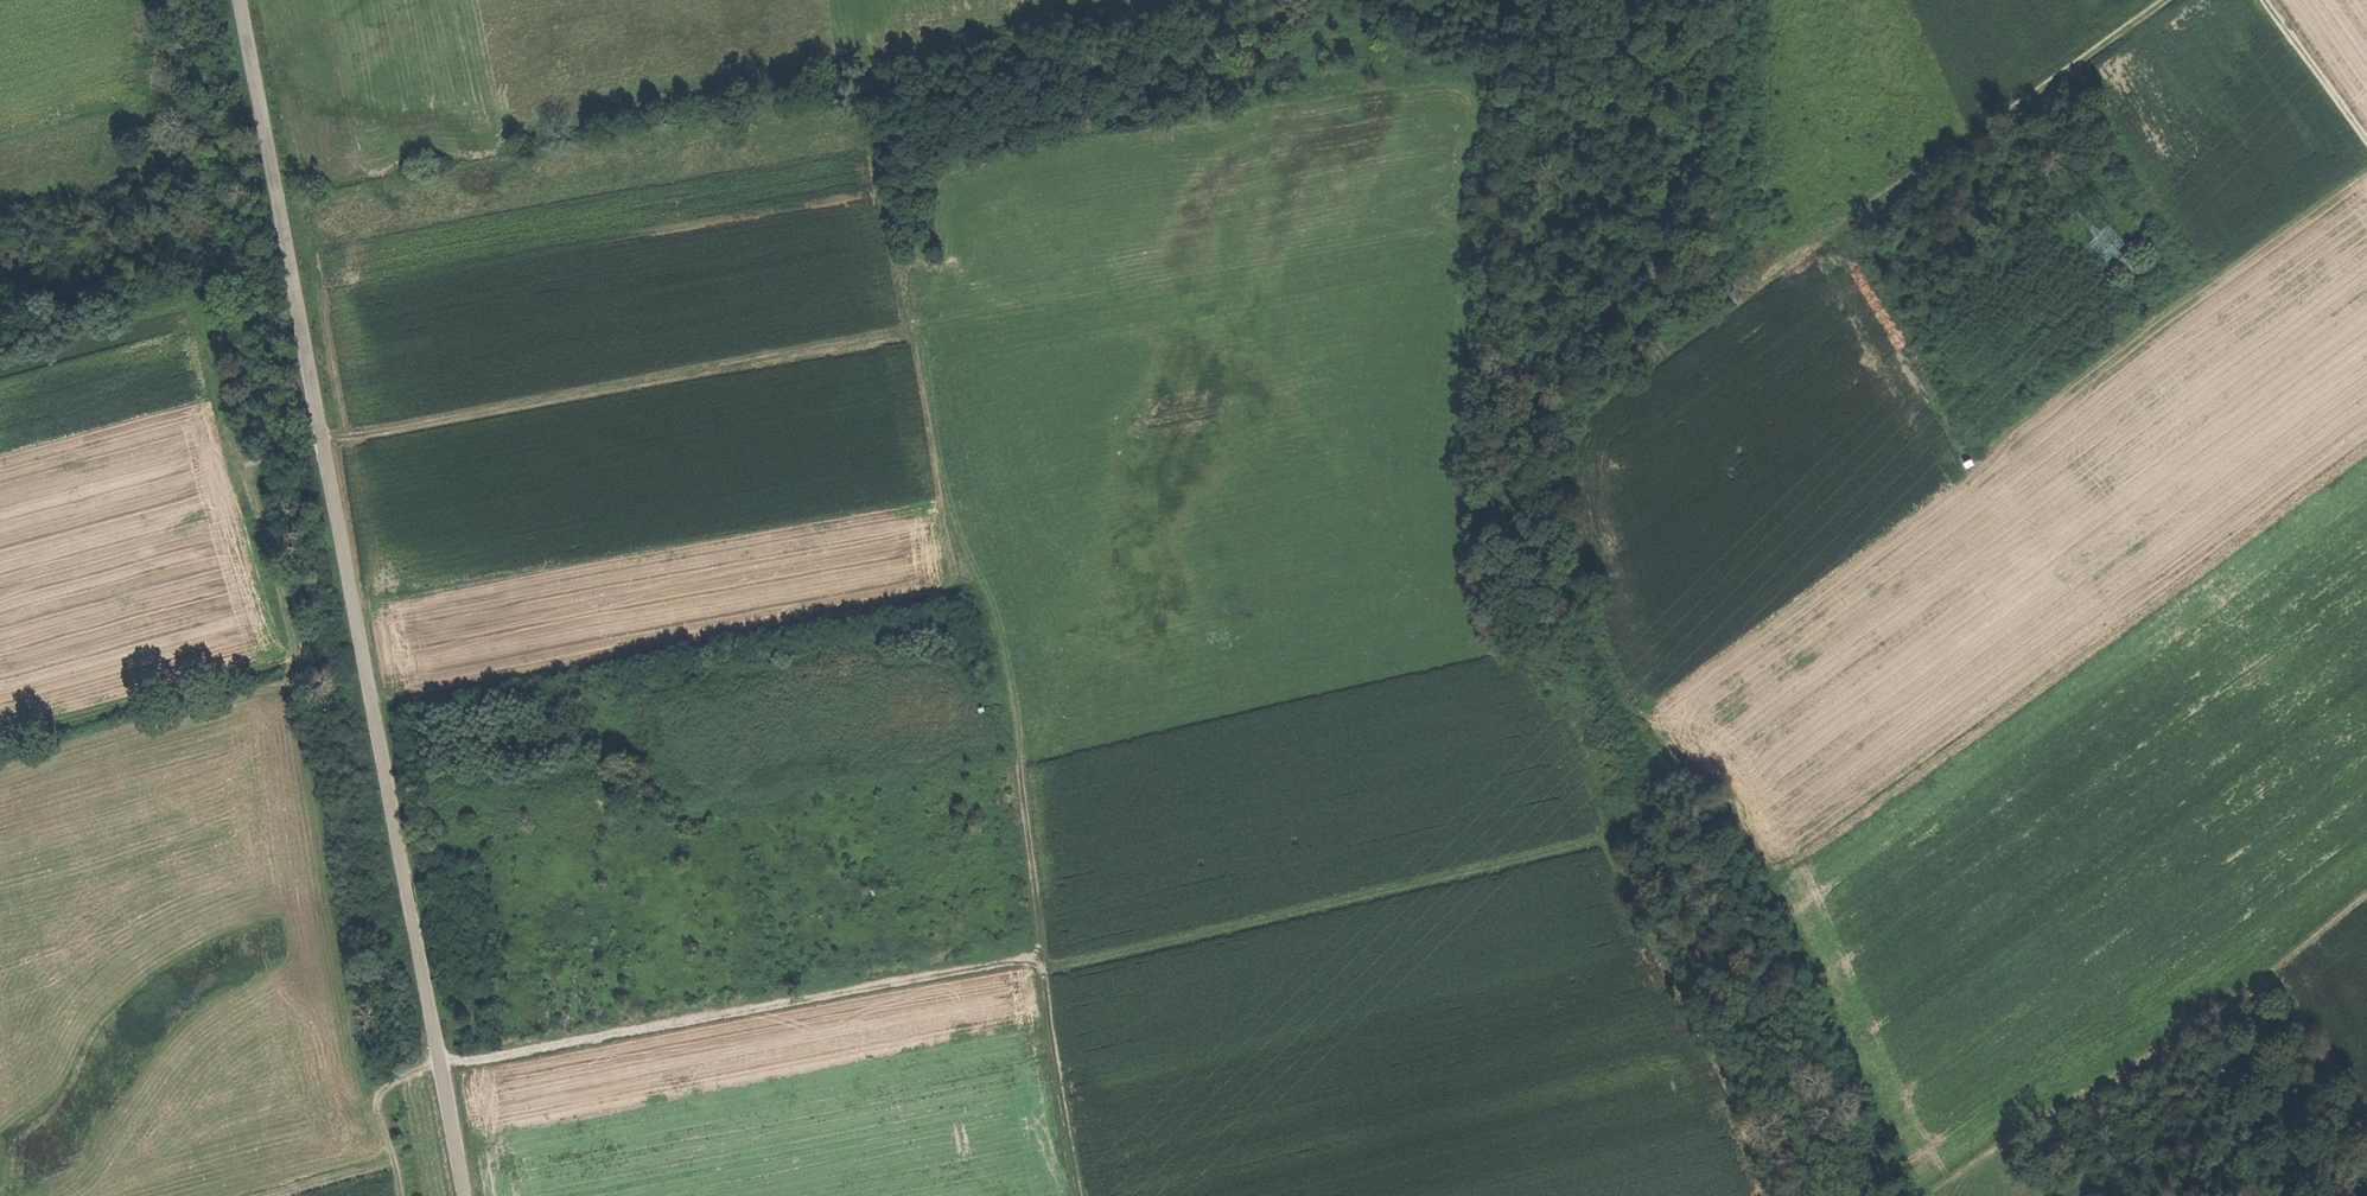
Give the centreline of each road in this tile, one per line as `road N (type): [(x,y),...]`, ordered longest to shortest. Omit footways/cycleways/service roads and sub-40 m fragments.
road 1 (tertiary): [(237,0),(466,1195)]
road 2 (track): [(1083,1195),(1017,752),(955,555),(872,150)]
road 3 (track): [(2366,139),(2266,0)]

